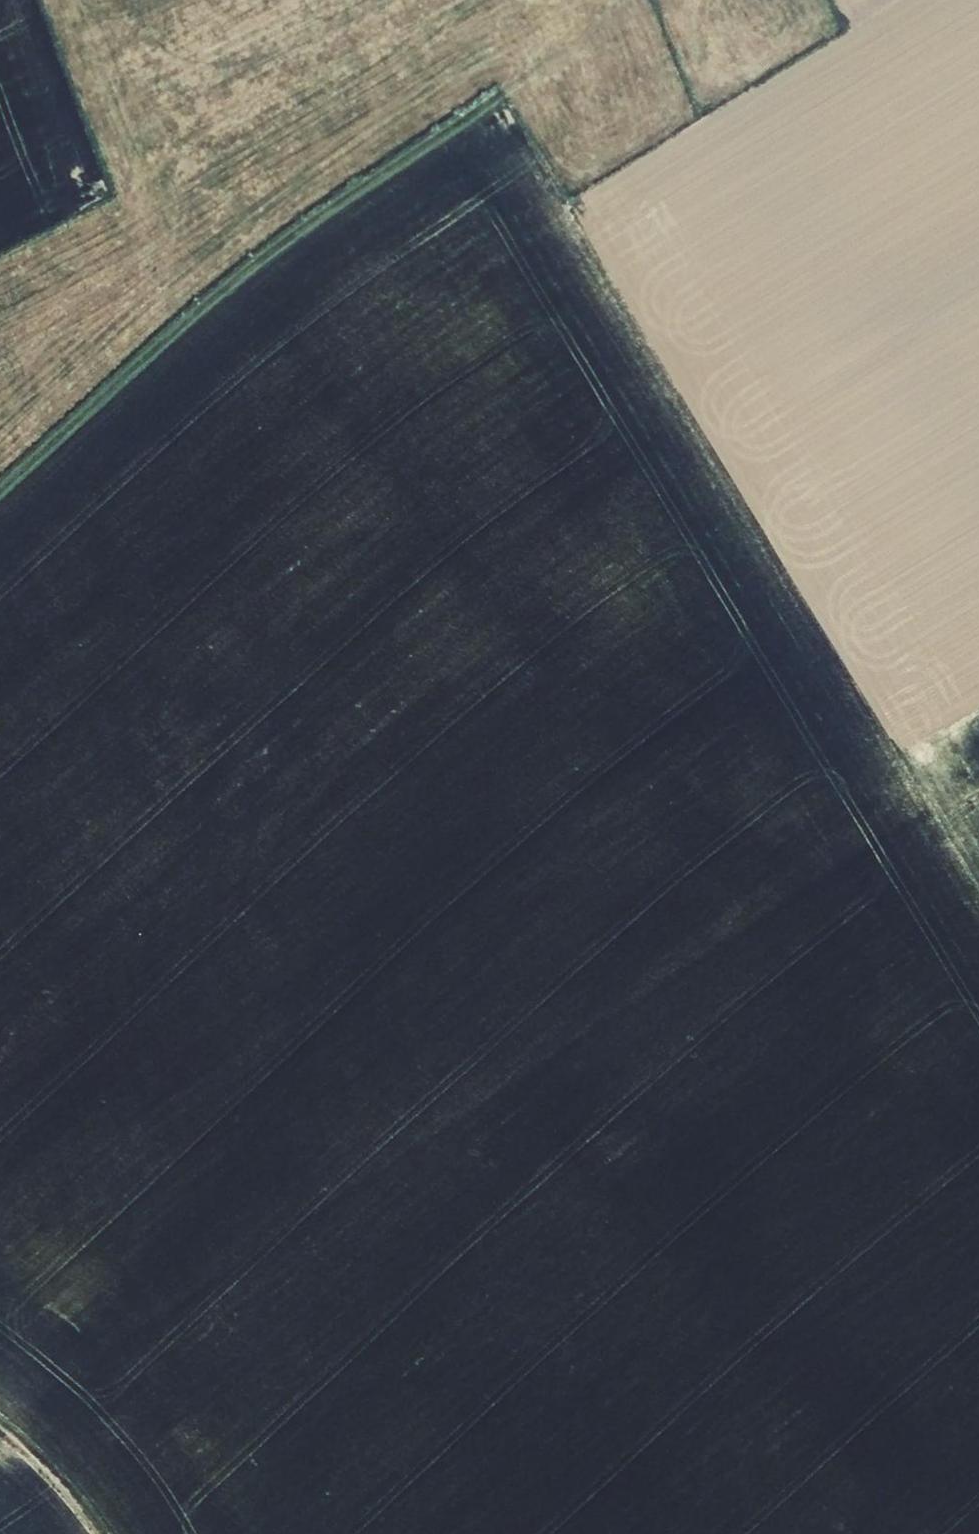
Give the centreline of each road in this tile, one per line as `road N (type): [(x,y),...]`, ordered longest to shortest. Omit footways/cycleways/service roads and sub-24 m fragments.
road 1 (track): [(0,1422),(31,1446),(105,1533)]

